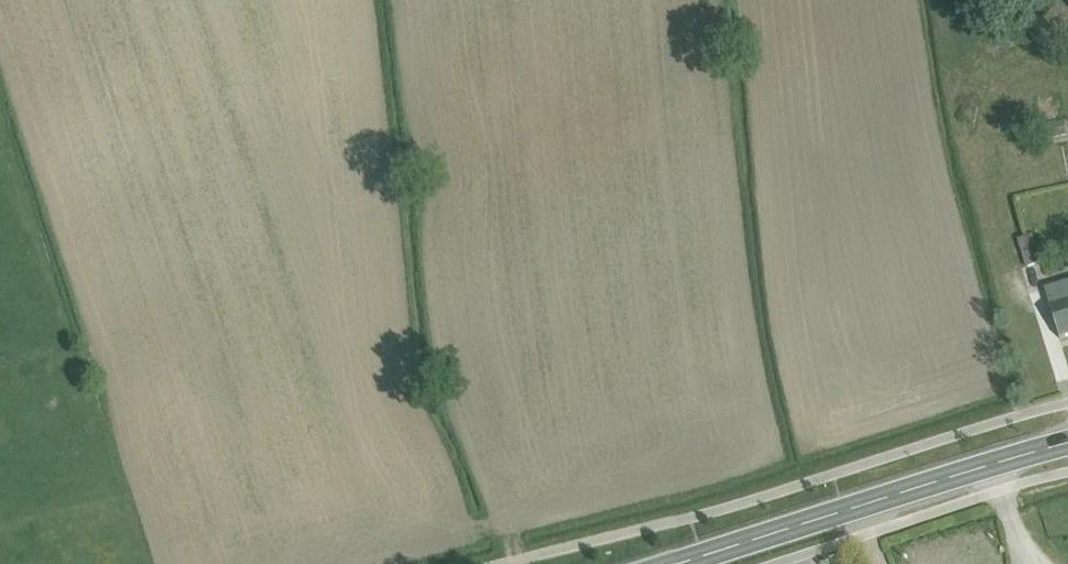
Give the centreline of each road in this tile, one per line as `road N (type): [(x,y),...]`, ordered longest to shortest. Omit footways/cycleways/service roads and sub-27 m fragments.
road 1 (secondary): [(677,563),(1067,440)]

